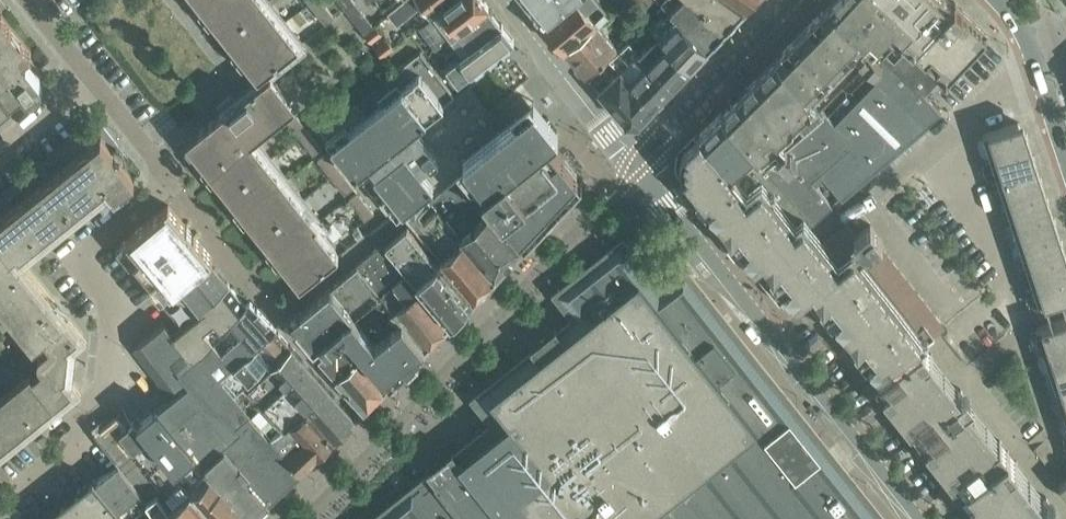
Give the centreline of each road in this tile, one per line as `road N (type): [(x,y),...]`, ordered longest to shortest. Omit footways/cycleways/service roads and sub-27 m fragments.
road 1 (tertiary): [(638,163),(918,518)]
road 2 (residential): [(169,179),(72,267),(119,329),(99,398),(75,419),(79,448),(0,509)]
road 3 (tertiary): [(793,0),(638,163)]
road 4 (tertiary): [(509,0),(638,163)]
road 5 (residential): [(270,306),(169,179)]
road 6 (residential): [(169,179),(90,77)]

